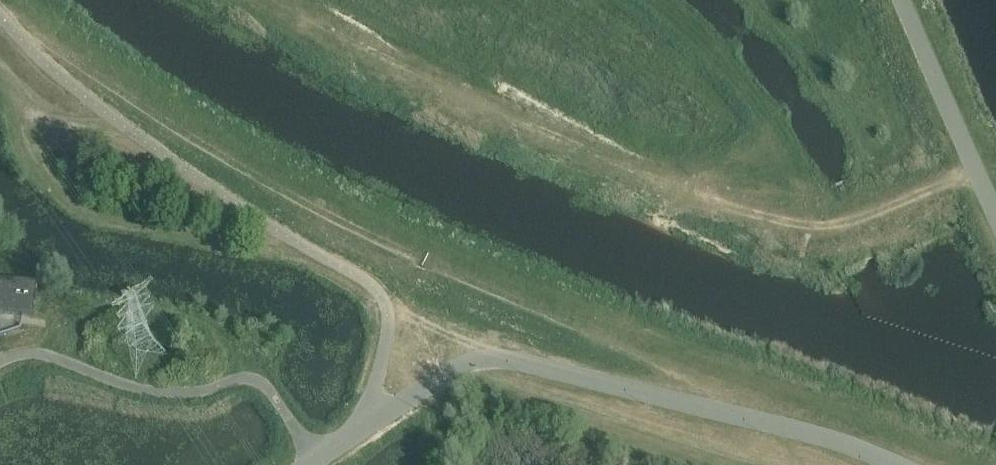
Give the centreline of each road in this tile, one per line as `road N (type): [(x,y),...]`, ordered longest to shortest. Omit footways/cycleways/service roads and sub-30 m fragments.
road 1 (track): [(0,10),(125,99),(332,221),(839,438)]
road 2 (unclassified): [(510,357),(839,438)]
road 3 (track): [(701,199),(822,235),(977,176)]
road 4 (unclassified): [(903,0),(995,216)]
road 5 (unclassified): [(510,357),(456,367),(310,464)]

